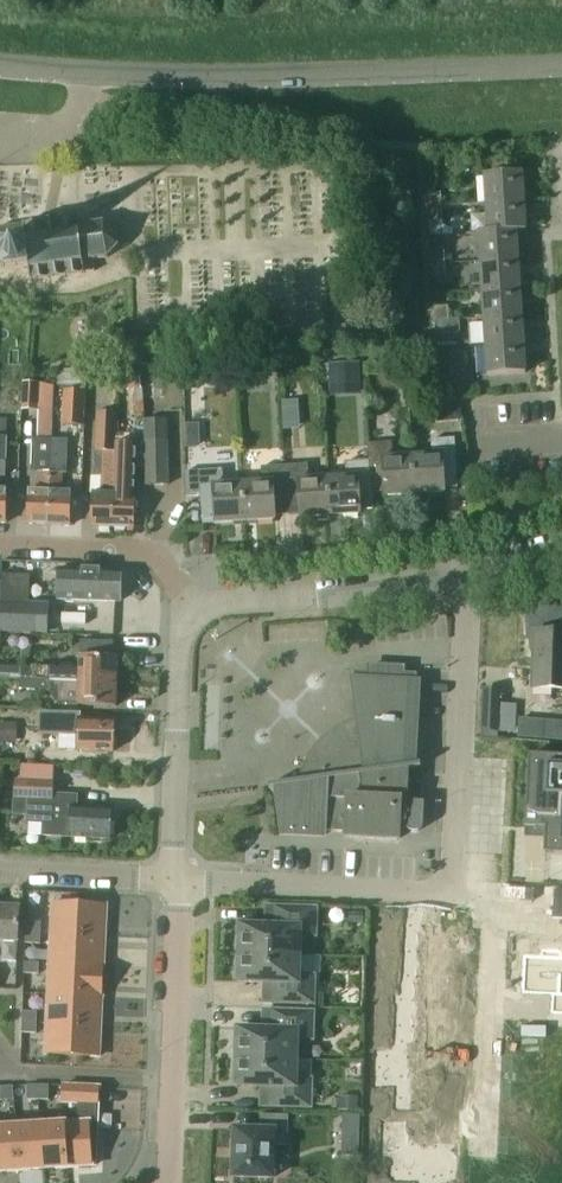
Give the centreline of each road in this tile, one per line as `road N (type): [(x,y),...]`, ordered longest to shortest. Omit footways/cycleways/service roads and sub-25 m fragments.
road 1 (tertiary): [(0,66),(334,75),(561,68)]
road 2 (residential): [(453,894),(467,580)]
road 3 (unclassified): [(179,882),(169,1182)]
road 4 (unclassified): [(195,610),(183,636),(179,882)]
road 5 (residential): [(453,894),(179,882)]
road 6 (unclassified): [(467,580),(195,610)]
road 7 (residential): [(496,896),(483,1158)]
road 8 (residential): [(195,610),(154,558),(0,545)]
road 9 (residential): [(179,882),(0,871)]

